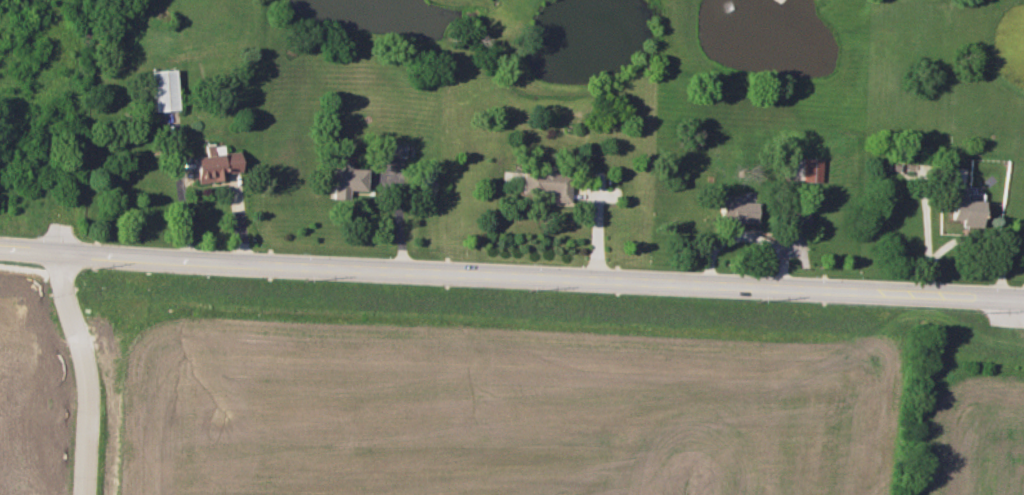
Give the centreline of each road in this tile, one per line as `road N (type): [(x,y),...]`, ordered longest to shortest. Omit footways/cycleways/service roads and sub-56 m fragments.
road 1 (tertiary): [(1023,299),(102,253)]
road 2 (residential): [(82,494),(84,342),(68,311),(57,250)]

